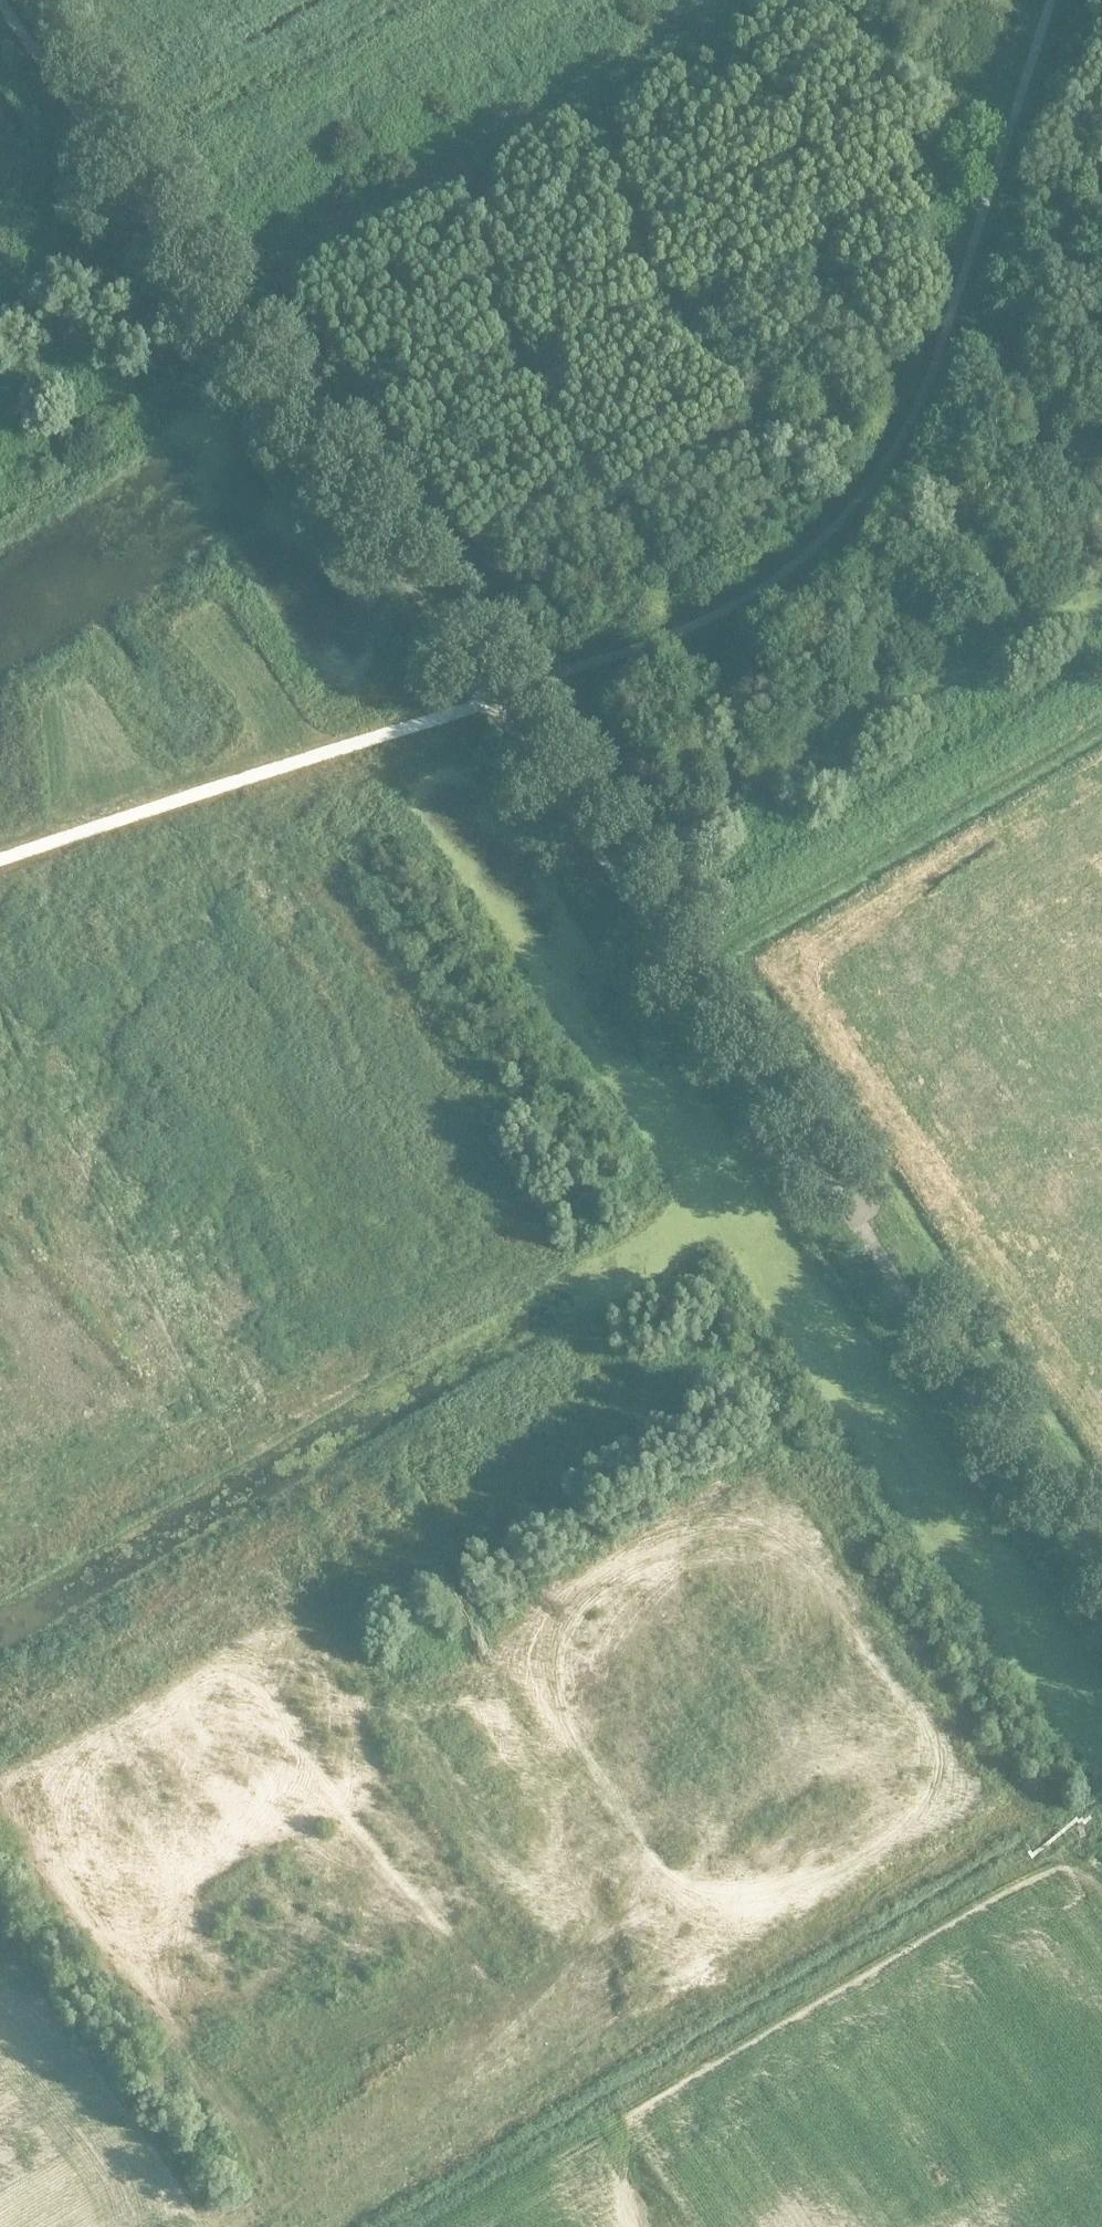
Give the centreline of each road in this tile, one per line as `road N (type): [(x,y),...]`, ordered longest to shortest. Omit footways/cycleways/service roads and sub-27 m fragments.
road 1 (unclassified): [(1101,1568),(858,1220)]

